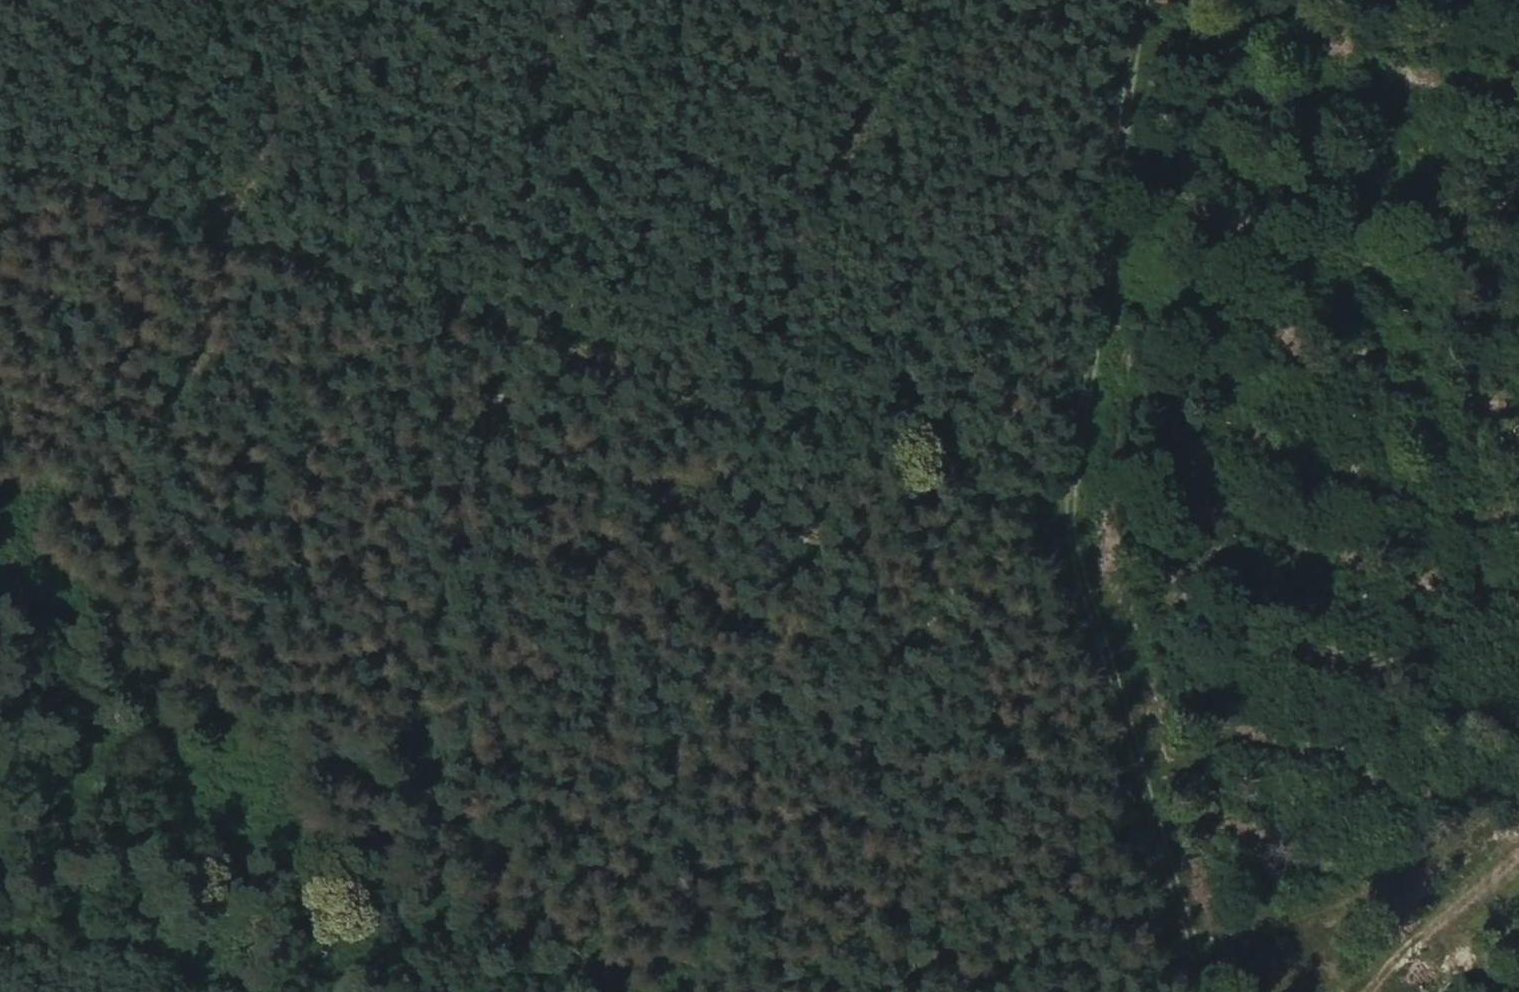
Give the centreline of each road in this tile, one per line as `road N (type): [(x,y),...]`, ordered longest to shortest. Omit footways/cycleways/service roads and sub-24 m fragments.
road 1 (track): [(1147,0),(1077,487),(1184,901),(1193,991)]

